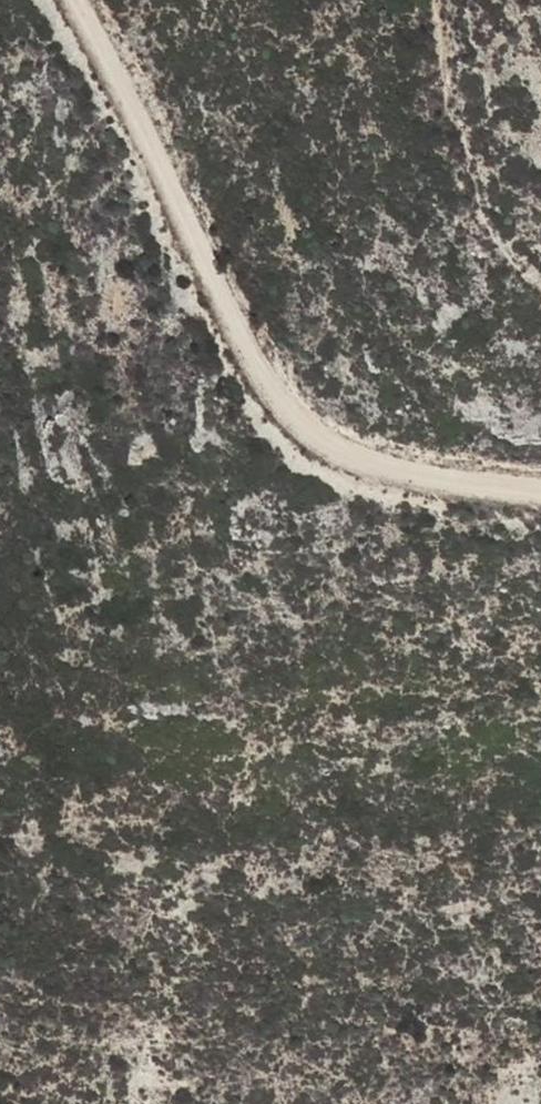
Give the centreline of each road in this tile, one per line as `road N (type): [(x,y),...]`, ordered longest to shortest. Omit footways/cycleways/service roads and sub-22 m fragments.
road 1 (track): [(79,0),(245,348),(290,414),(340,460),(540,487)]

